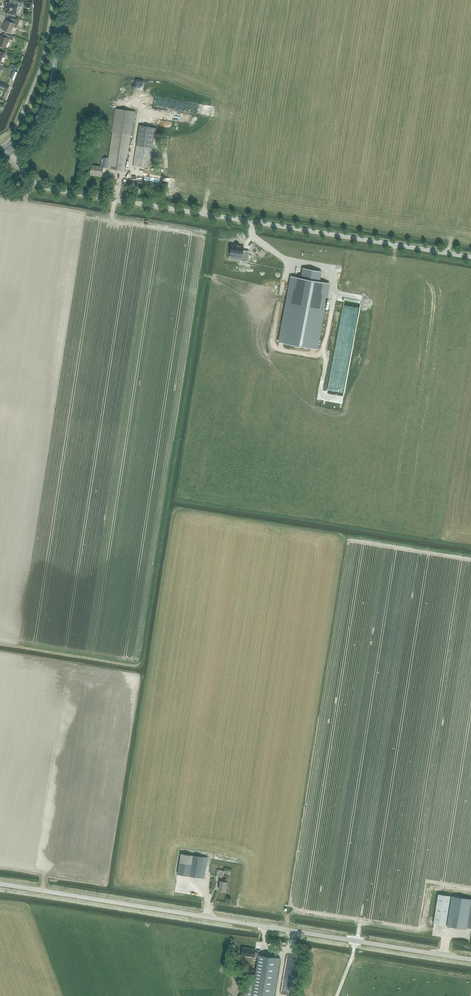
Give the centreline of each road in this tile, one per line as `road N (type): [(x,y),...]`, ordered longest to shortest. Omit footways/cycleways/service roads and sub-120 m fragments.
road 1 (unclassified): [(470,261),(65,201),(7,153)]
road 2 (unclassified): [(0,885),(470,963)]
road 3 (tertiary): [(7,153),(43,108),(64,0)]

